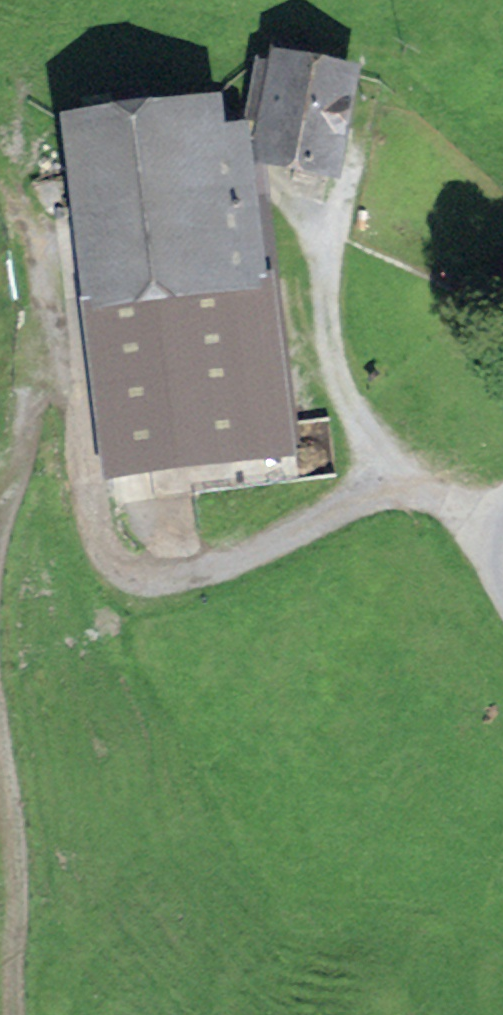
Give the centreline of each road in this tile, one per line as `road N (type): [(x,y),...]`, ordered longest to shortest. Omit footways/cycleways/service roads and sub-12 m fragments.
road 1 (track): [(399,483),(212,570),(163,581),(130,572),(105,552),(86,511),(54,338)]
road 2 (track): [(500,529),(399,483),(349,398),(330,330),(317,214)]
road 3 (track): [(0,724),(12,814),(17,1014)]
road 4 (track): [(54,338),(0,553)]
road 5 (track): [(0,175),(30,219),(54,338)]

